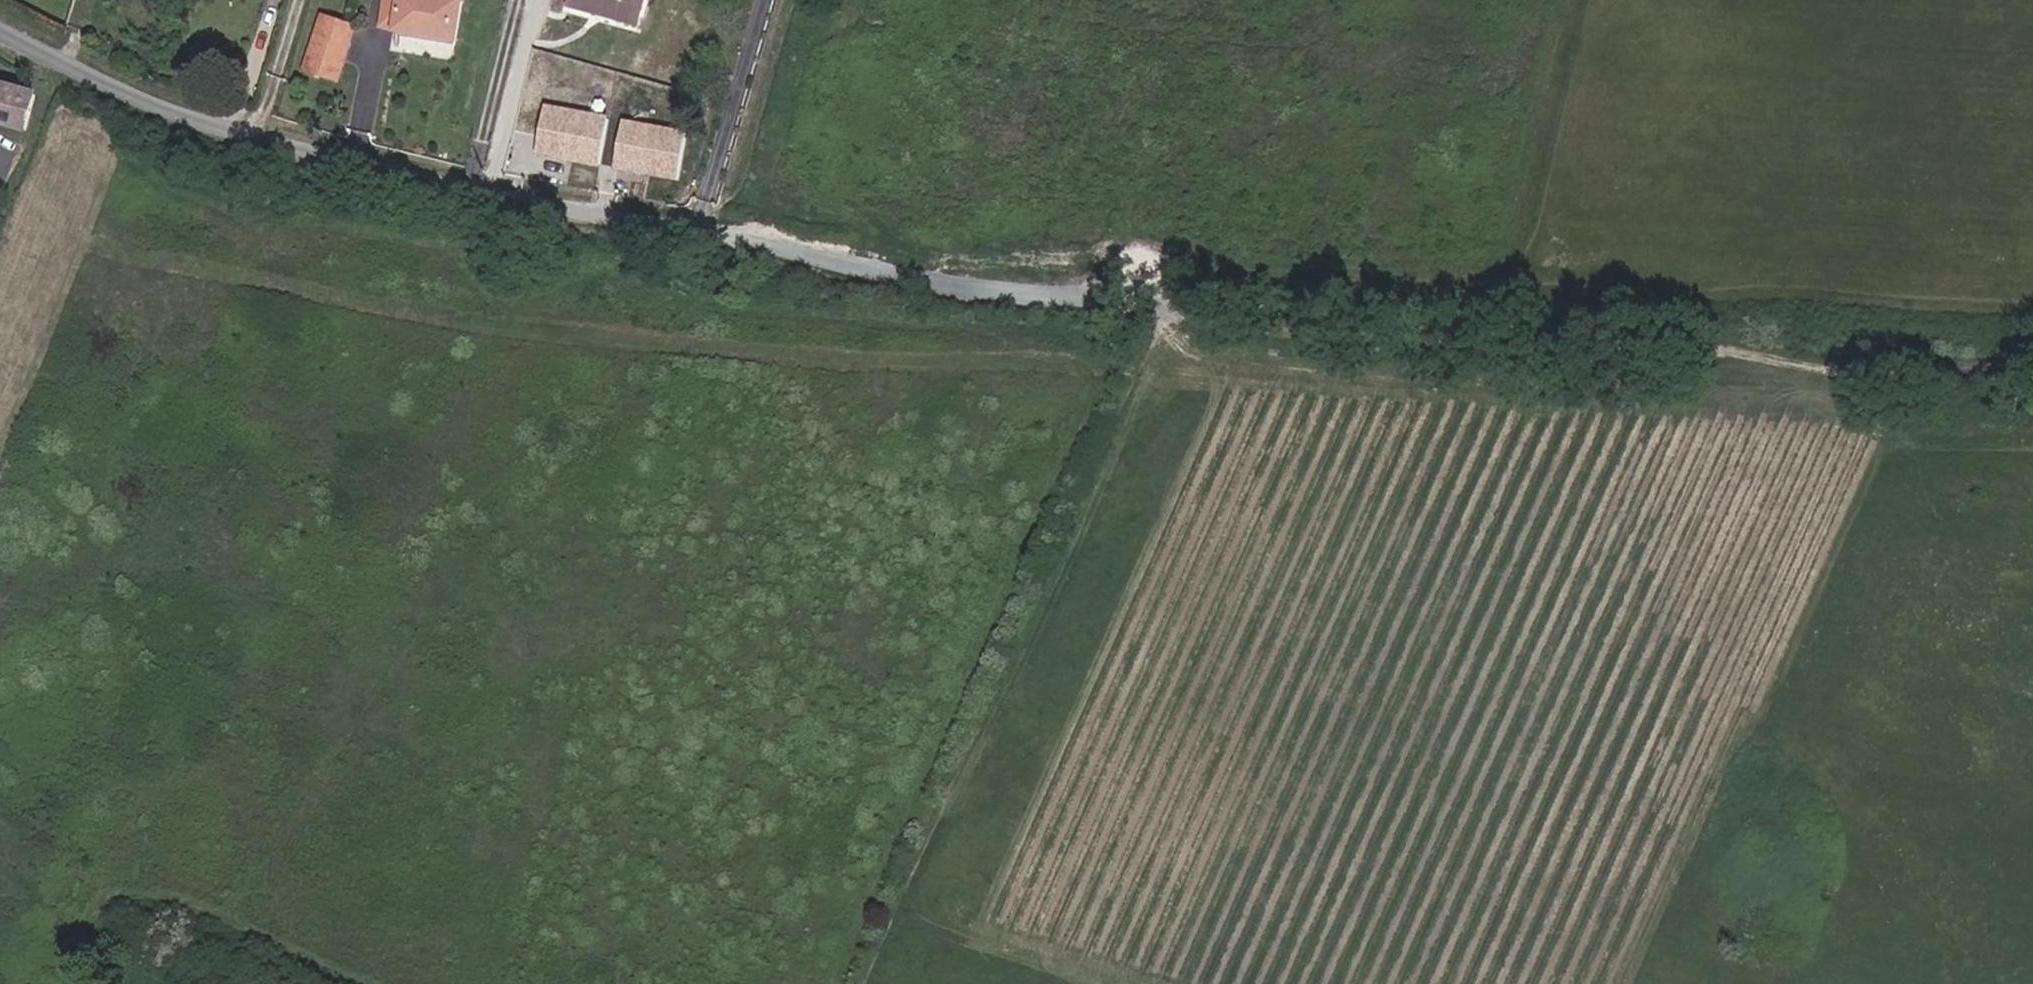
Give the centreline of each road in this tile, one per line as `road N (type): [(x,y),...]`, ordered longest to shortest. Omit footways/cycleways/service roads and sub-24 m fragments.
road 1 (residential): [(542,195),(261,132),(82,70),(0,28)]

